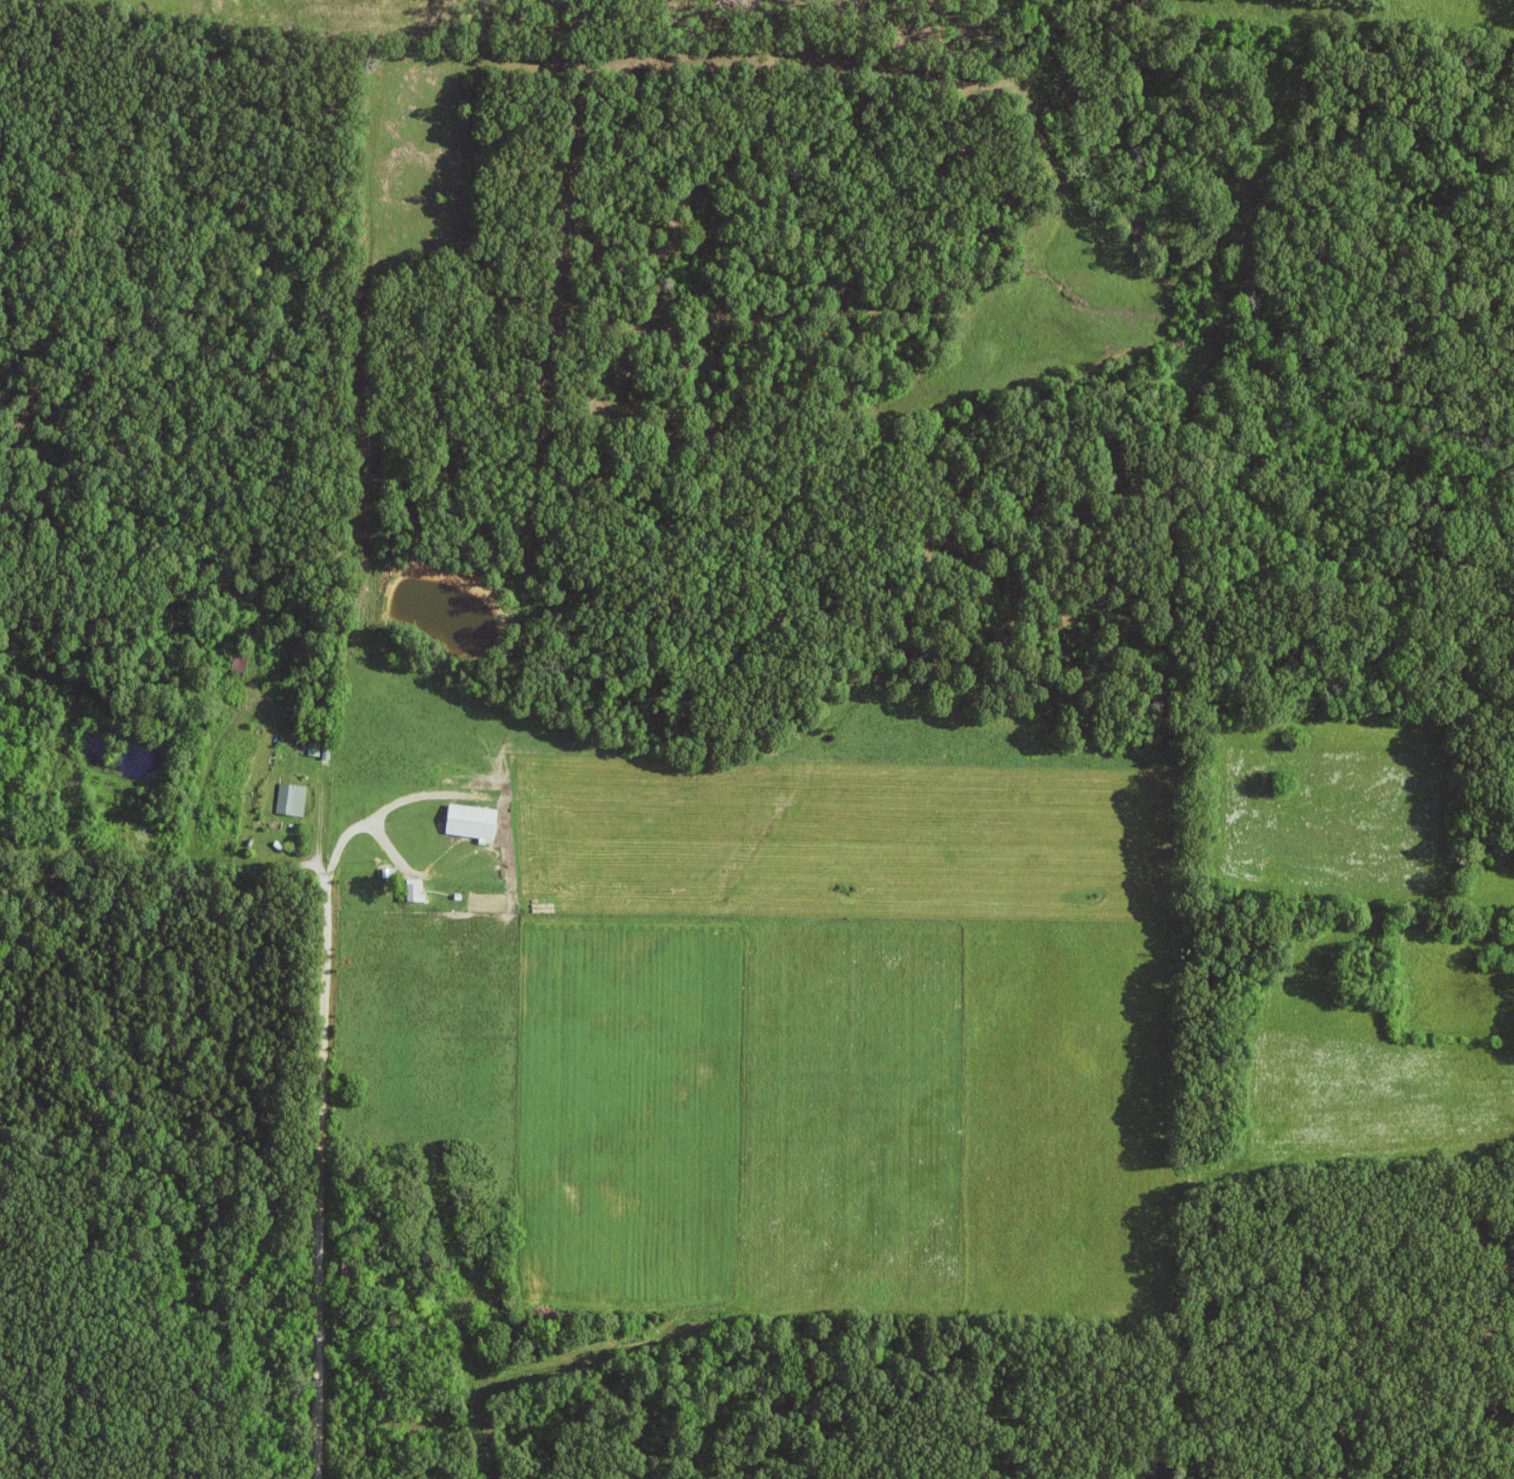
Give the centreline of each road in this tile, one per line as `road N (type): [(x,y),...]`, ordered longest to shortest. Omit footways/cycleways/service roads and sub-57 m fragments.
road 1 (residential): [(322,1478),(328,765)]

